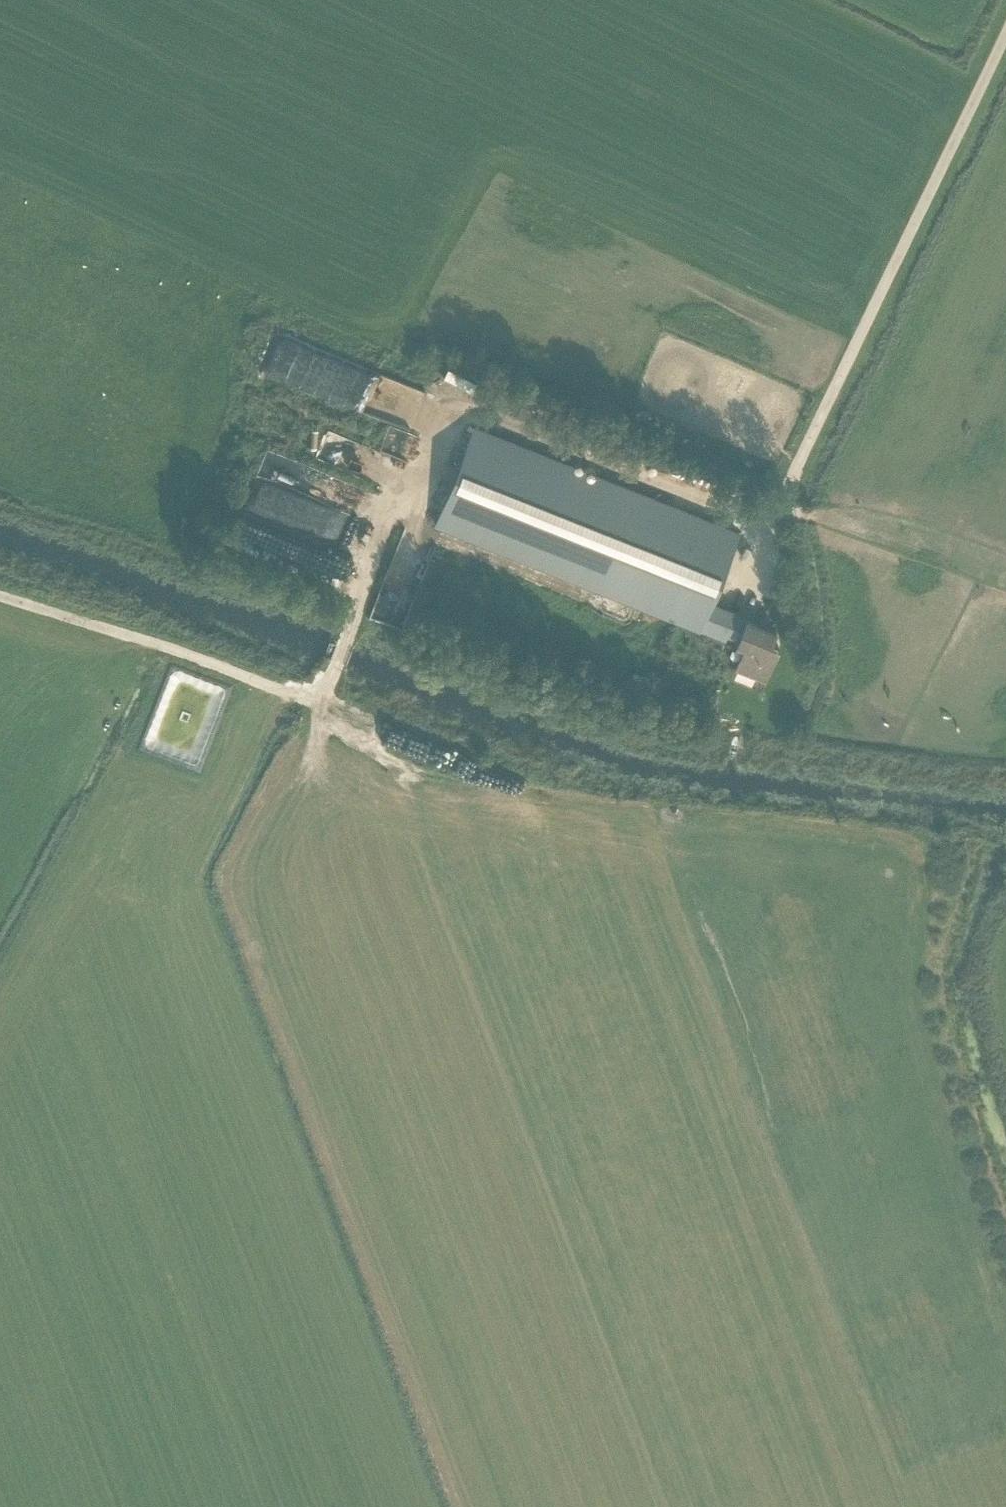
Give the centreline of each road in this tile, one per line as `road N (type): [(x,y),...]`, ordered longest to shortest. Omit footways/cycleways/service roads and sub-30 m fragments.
road 1 (unclassified): [(745,573),(1005,30)]

